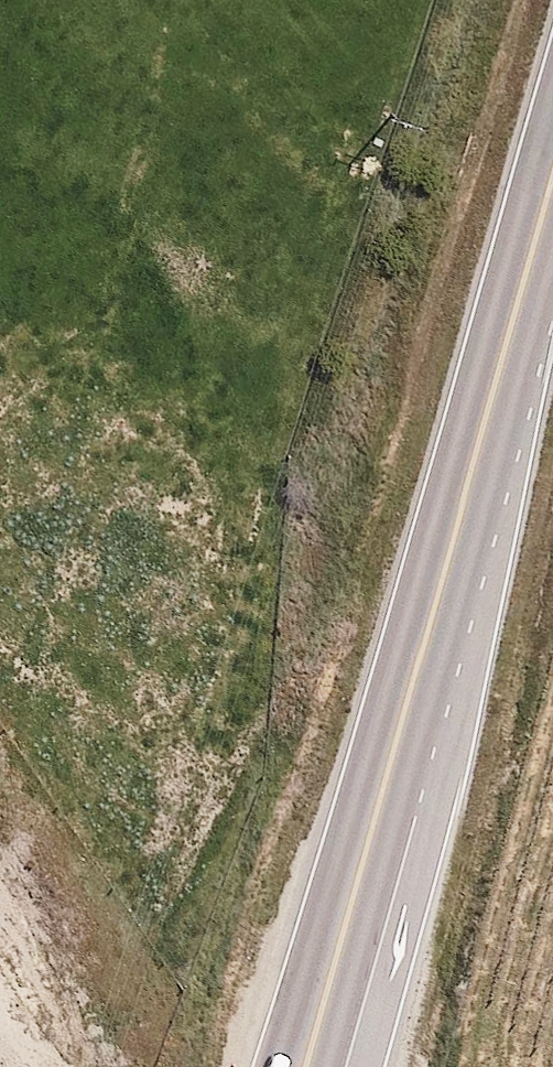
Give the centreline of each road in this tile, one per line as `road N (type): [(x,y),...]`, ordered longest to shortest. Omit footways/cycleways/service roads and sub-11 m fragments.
road 1 (primary): [(307,1066),(511,330)]
road 2 (residential): [(511,330),(436,812),(367,1066)]
road 3 (primary): [(511,330),(552,184)]

